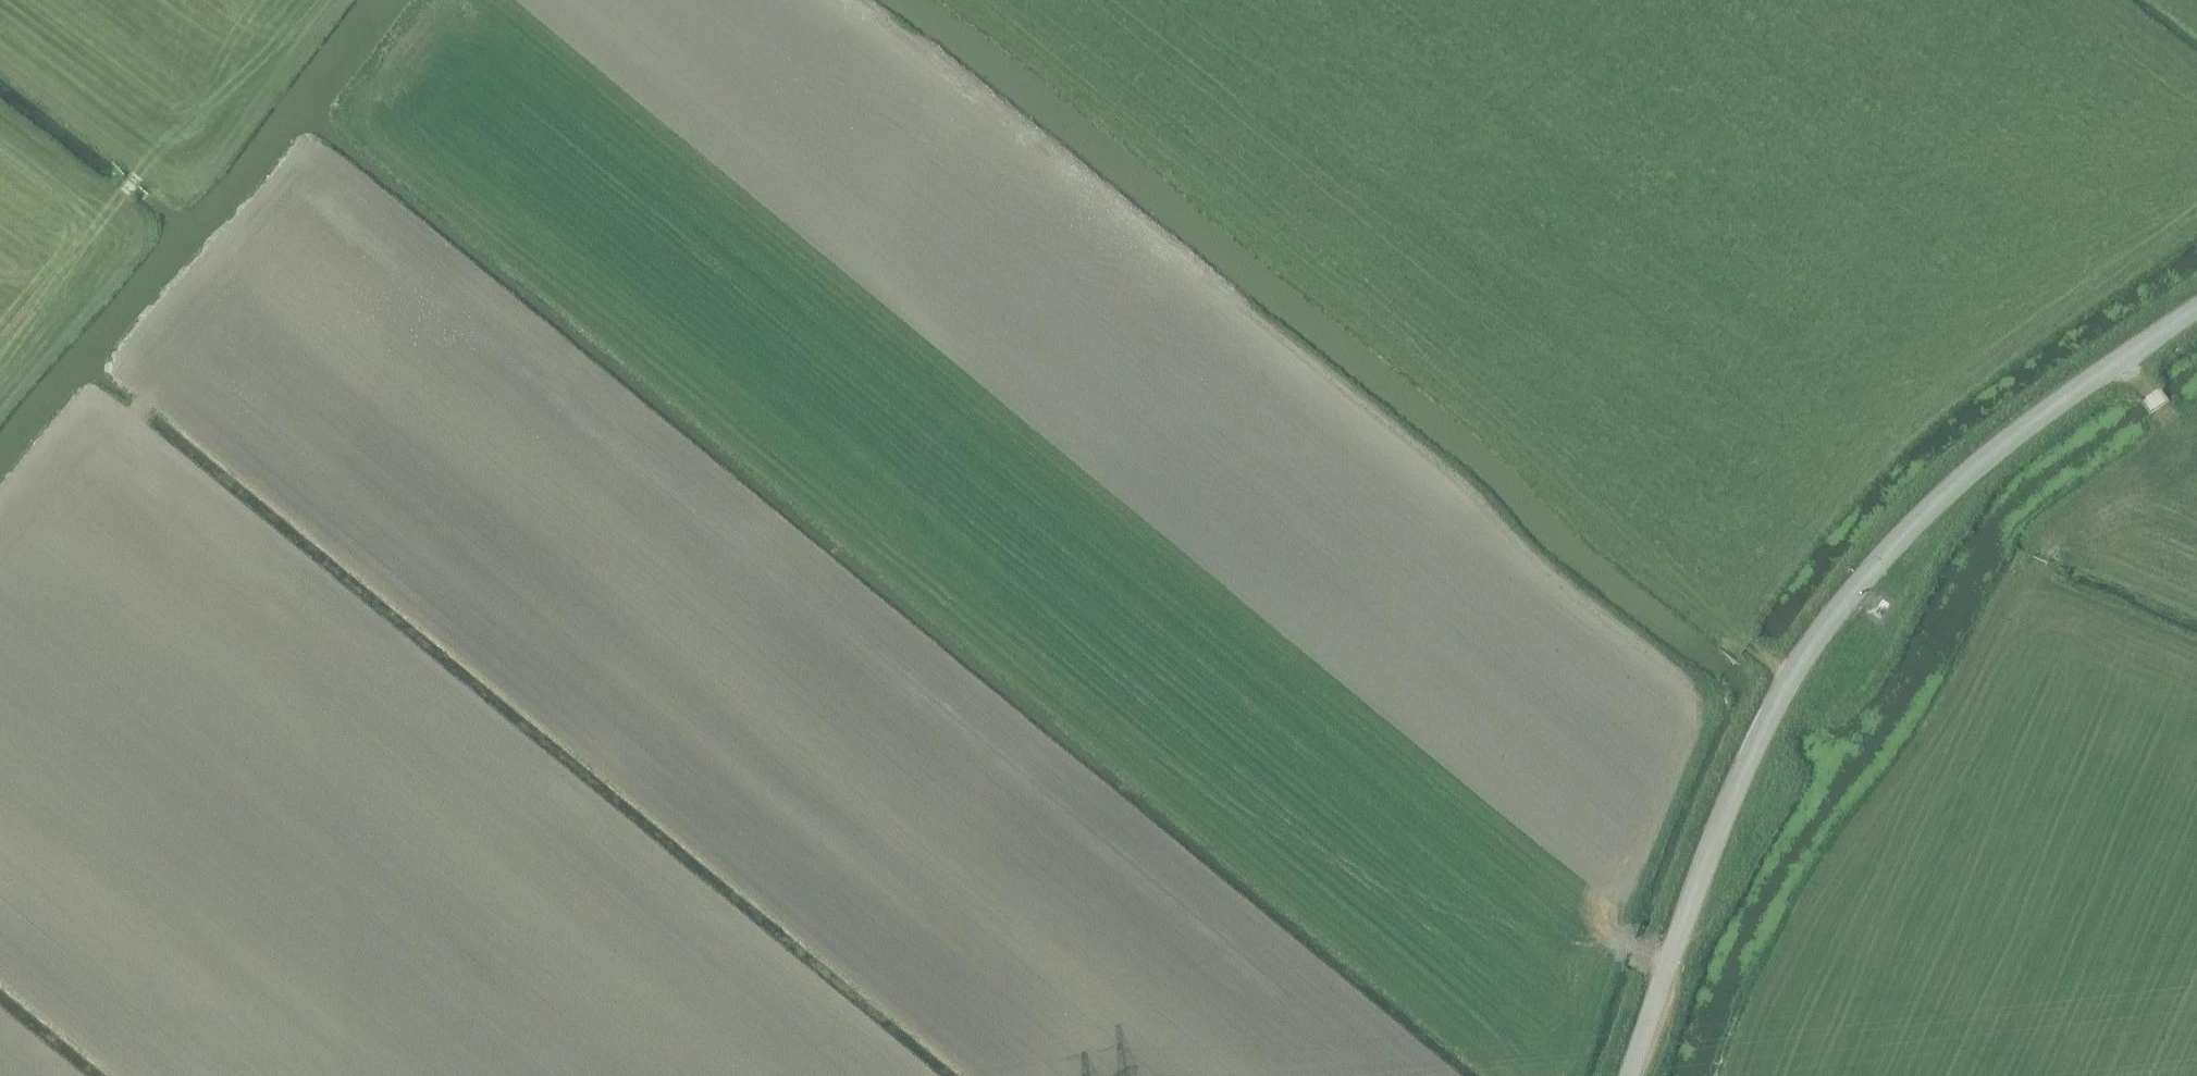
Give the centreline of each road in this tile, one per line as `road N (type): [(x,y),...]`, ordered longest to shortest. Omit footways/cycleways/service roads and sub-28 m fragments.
road 1 (tertiary): [(1635,1075),(1734,787),(1782,690),(1938,505),(2196,311)]

